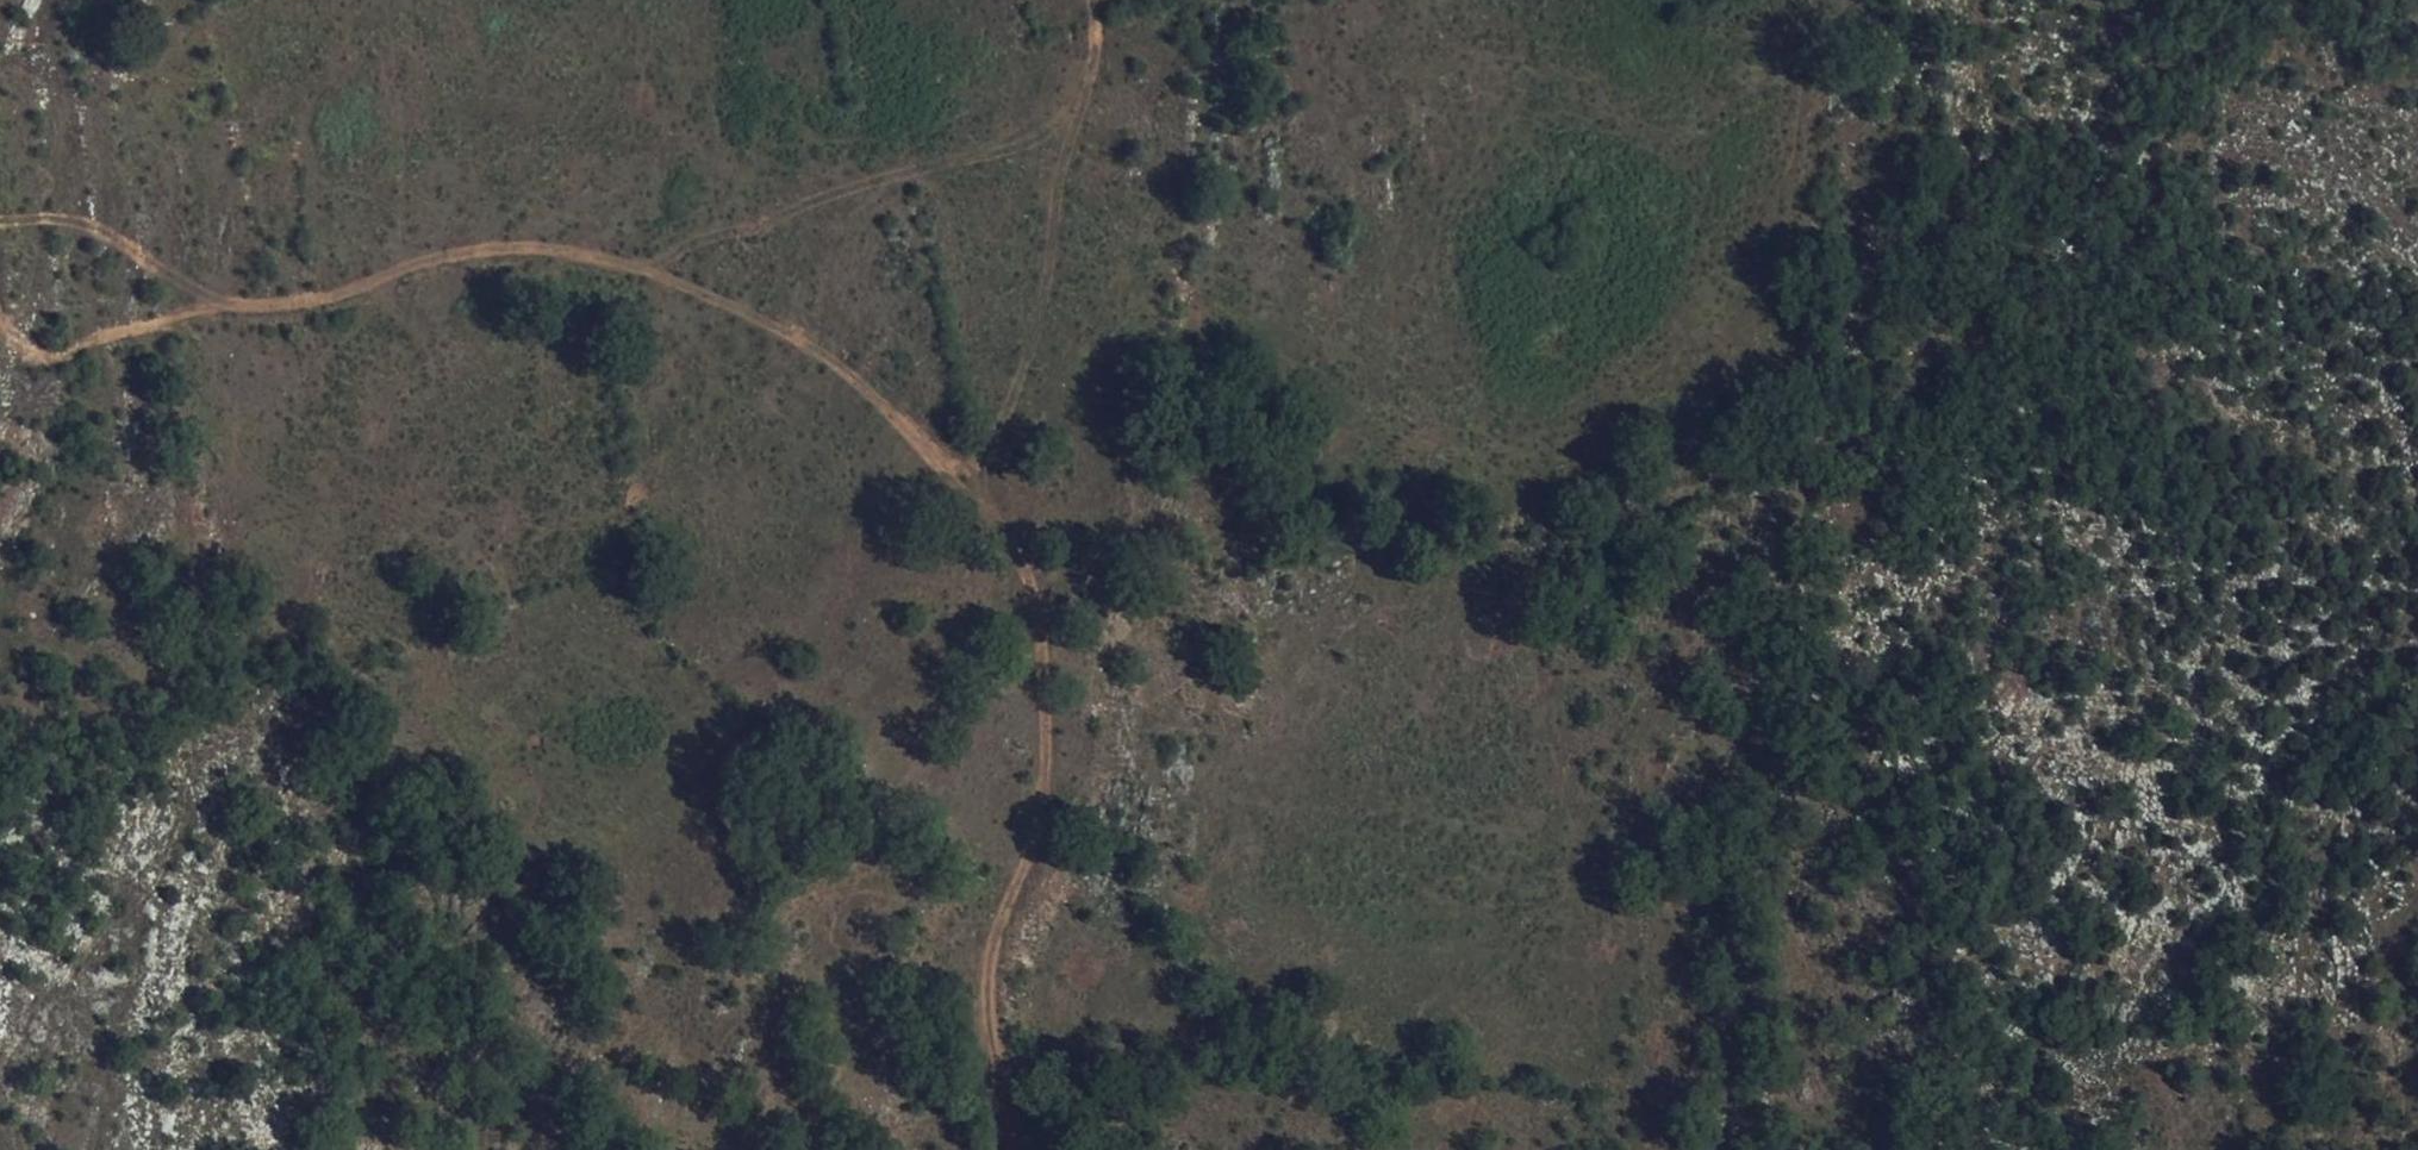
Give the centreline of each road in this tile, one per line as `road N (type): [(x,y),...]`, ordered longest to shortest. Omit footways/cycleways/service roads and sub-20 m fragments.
road 1 (track): [(1018,1149),(988,988),(1053,785),(1050,654),(1030,574),(989,496),(962,467),(762,316),(569,253),(496,248),(339,300),(214,308),(56,356),(0,328)]

